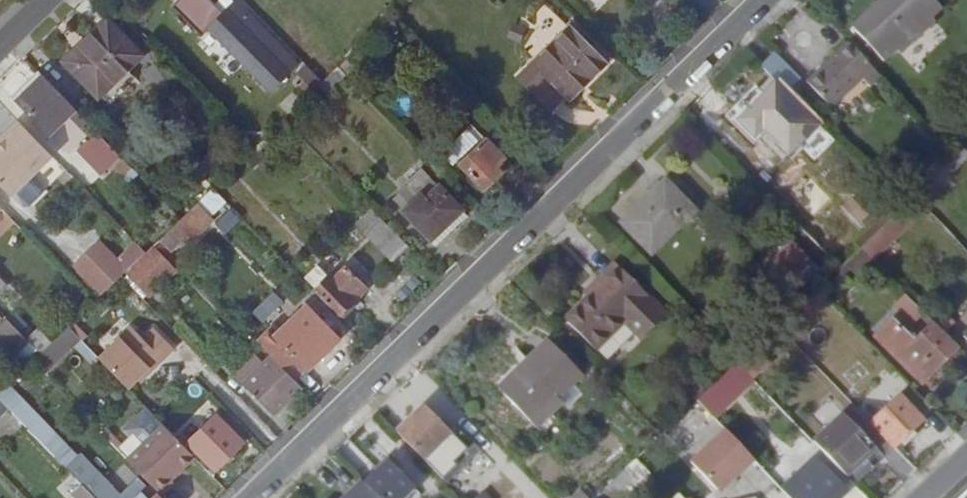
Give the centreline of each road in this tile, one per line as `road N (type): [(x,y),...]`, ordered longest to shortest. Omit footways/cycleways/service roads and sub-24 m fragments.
road 1 (residential): [(248,497),(761,0)]

